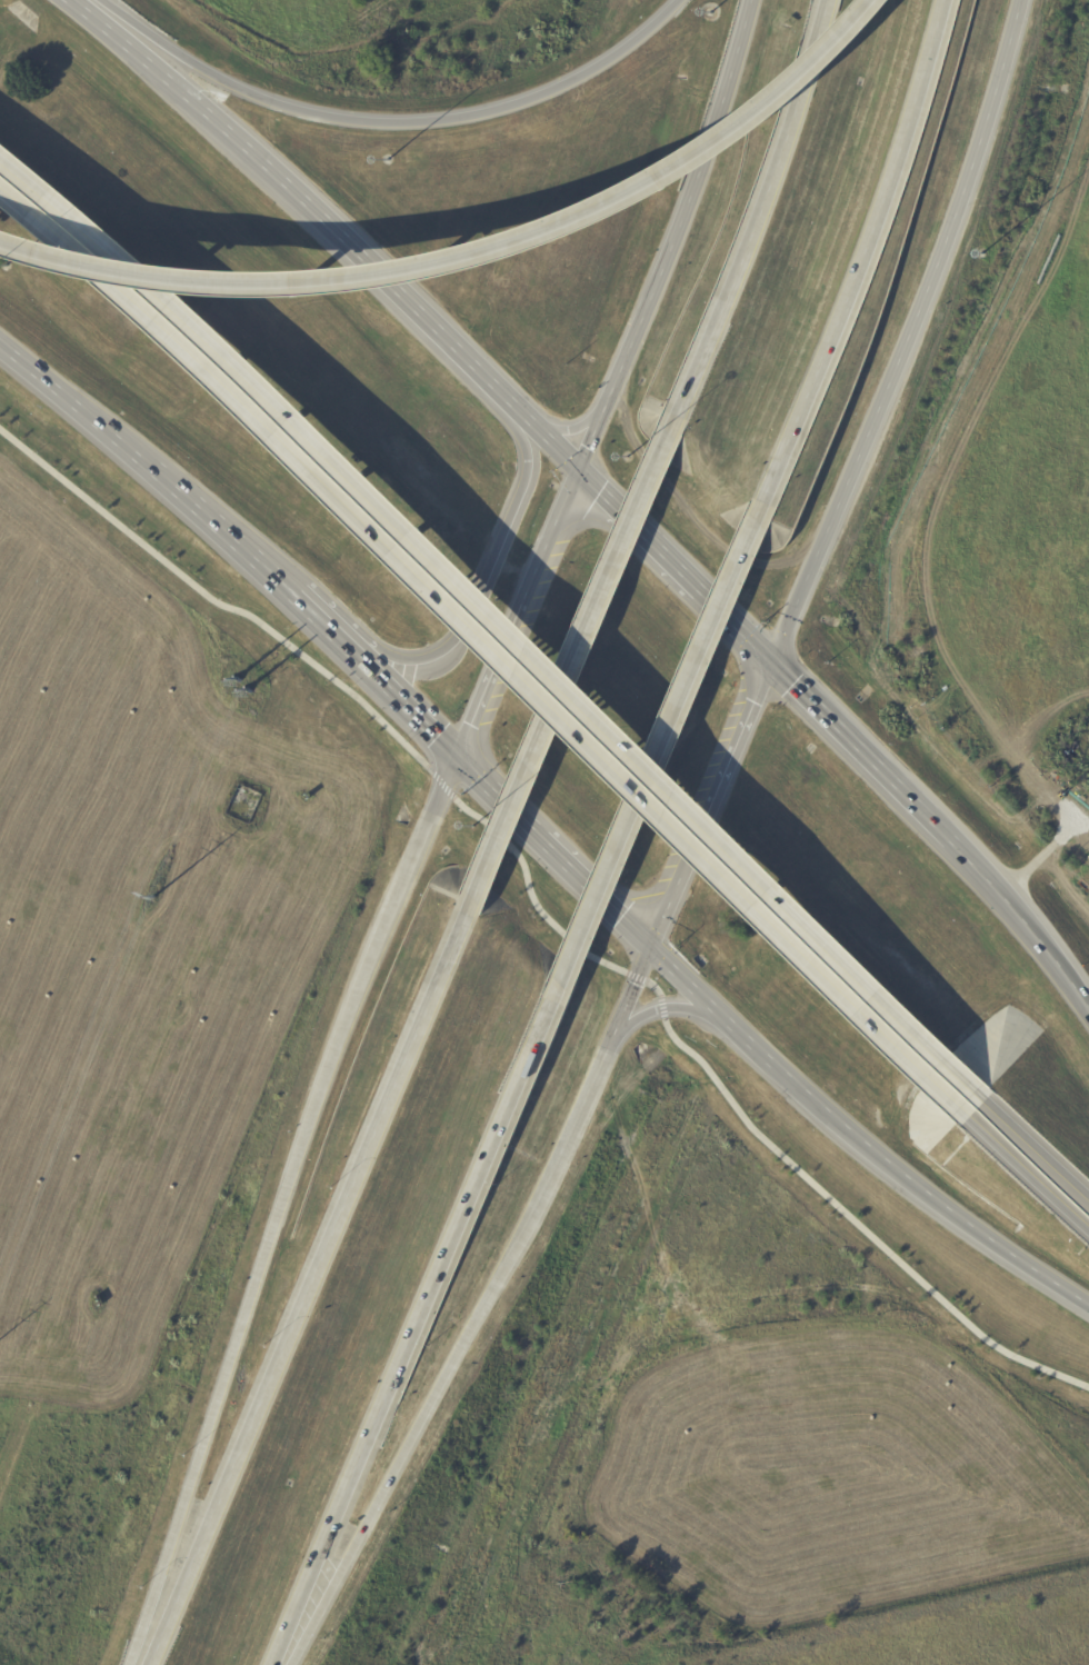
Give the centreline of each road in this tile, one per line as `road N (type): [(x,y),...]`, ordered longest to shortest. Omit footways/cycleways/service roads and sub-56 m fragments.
road 1 (motorway): [(0,240),(111,270),(220,285),(370,278),(474,257),(580,220),(681,166),(769,102),(871,0)]
road 2 (motorway): [(458,754),(339,1054),(157,1643)]
road 3 (motorway): [(473,905),(147,1664)]
road 4 (motorway): [(394,552),(958,1110)]
road 5 (motorway): [(975,1091),(411,535)]
road 6 (motorway): [(280,1664),(580,957)]
road 7 (tertiary): [(771,665),(891,390),(995,119),(1026,0)]
road 8 (tertiary): [(679,0),(603,63),(526,101),(398,123),(268,101),(177,54),(101,0)]
road 9 (motorway): [(411,535),(173,303),(0,155)]
road 10 (motorway): [(763,507),(951,0)]
road 11 (motorway): [(0,190),(217,378),(394,552)]
road 12 (motorway): [(676,418),(473,905)]
road 13 (tertiary): [(751,0),(696,182),(577,473)]
road 14 (motorway): [(292,1664),(530,1229)]
road 15 (motorway): [(580,957),(763,507)]
road 16 (motorway): [(832,0),(772,191),(676,418)]
road 17 (tertiary): [(349,647),(410,660),(437,654),(458,636),(527,475),(514,411)]
road 18 (tertiary): [(342,242),(88,20)]
road 19 (tertiary): [(650,945),(771,665)]
road 20 (motorway): [(776,1063),(989,1238)]
road 21 (motorway): [(949,843),(771,665)]
road 22 (tertiary): [(514,411),(342,242)]
road 23 (motorway): [(530,1229),(612,1037)]
road 24 (tertiary): [(0,339),(156,469)]
road 25 (tertiary): [(156,469),(296,597)]
road 26 (motorway): [(958,1110),(1088,1231)]
road 27 (motorway): [(650,945),(776,1063)]
road 28 (tertiary): [(699,594),(577,473)]
road 29 (tertiary): [(520,607),(458,754)]
road 30 (motorway): [(1088,1197),(975,1091)]
road 31 (tertiary): [(349,647),(458,754)]
road 32 (tertiary): [(542,838),(650,945)]
road 33 (tertiary): [(577,473),(520,607)]
road 34 (motorway): [(1040,939),(949,843)]
road 35 (motorway): [(612,1037),(662,1009),(725,1014)]
road 36 (motorway): [(989,1238),(1088,1305)]

